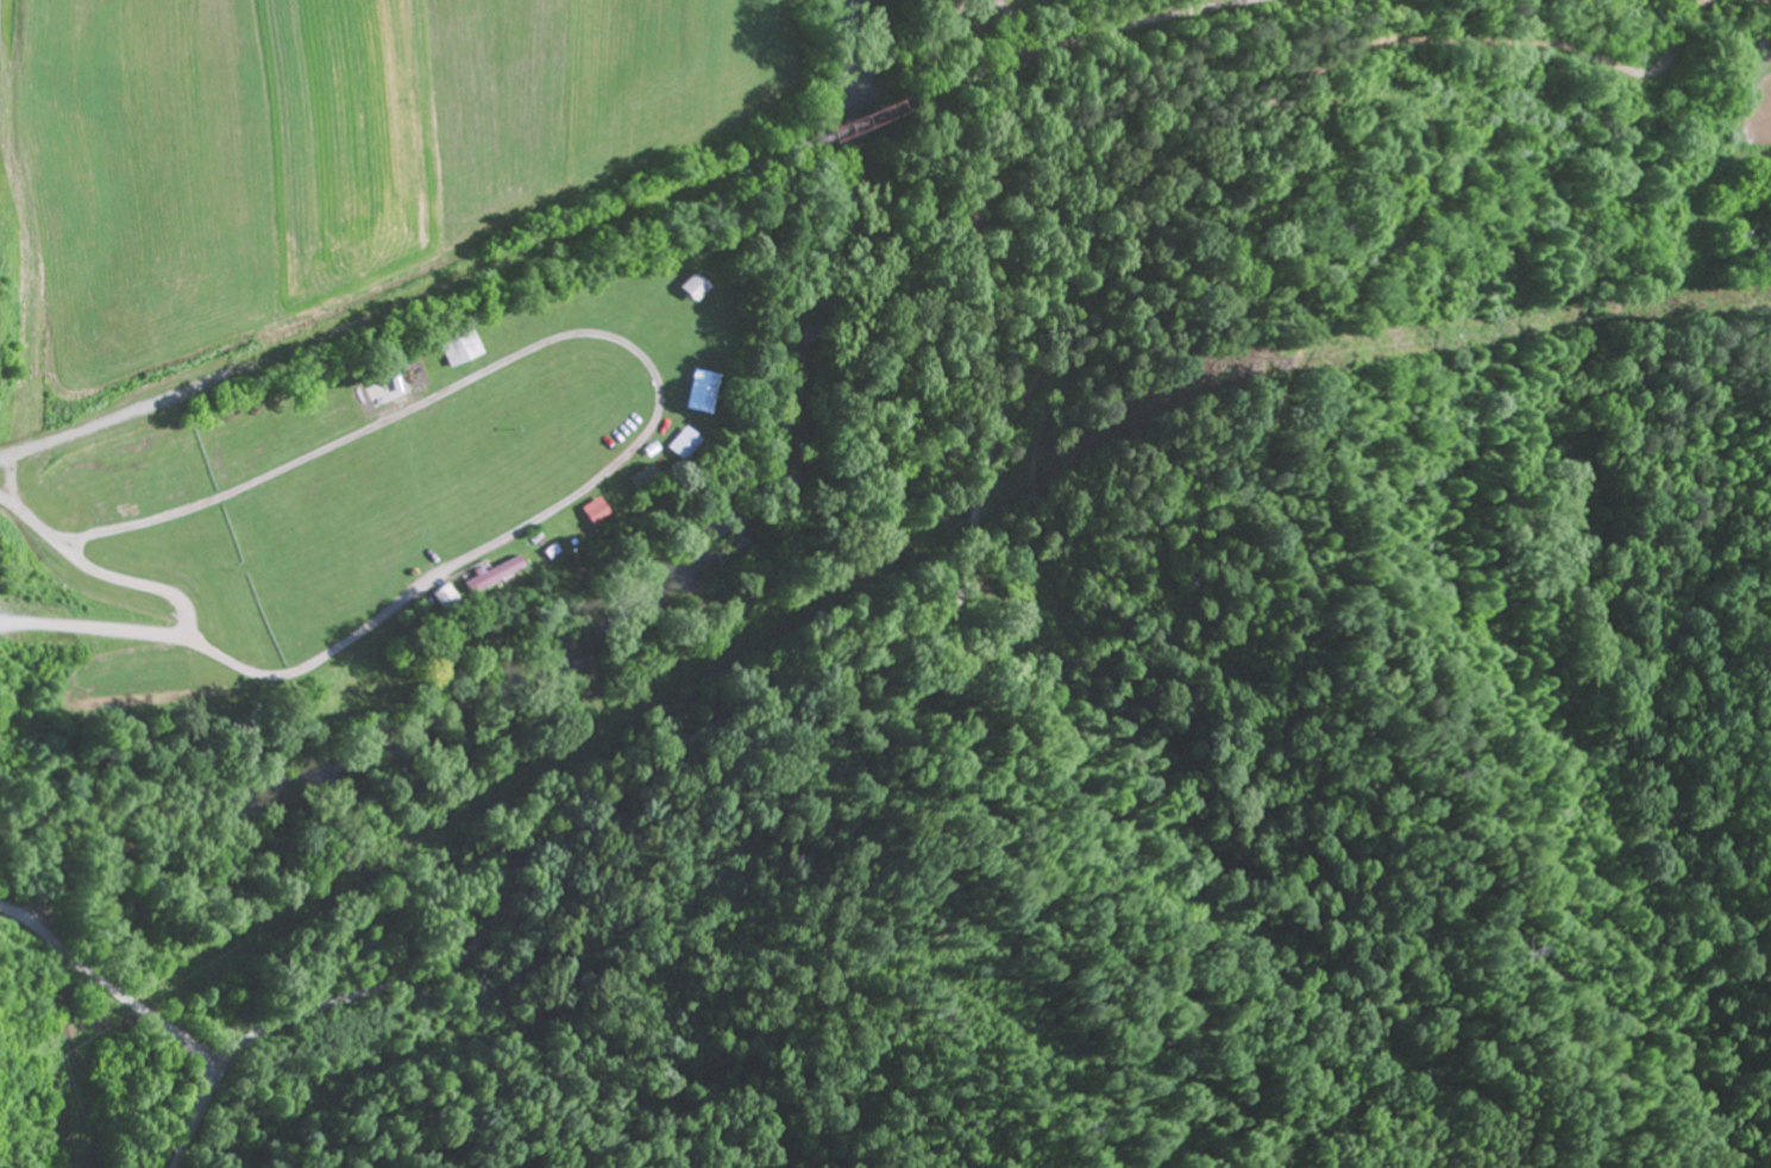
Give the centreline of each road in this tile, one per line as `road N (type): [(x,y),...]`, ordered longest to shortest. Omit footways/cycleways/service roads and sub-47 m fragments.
road 1 (residential): [(0,462),(278,362),(773,159)]
road 2 (residential): [(910,102),(1042,51),(1277,0)]
road 3 (residential): [(174,1167),(205,1088),(195,1055),(172,1030),(0,908)]
road 4 (residential): [(709,739),(978,689)]
road 5 (residential): [(773,159),(910,102)]

